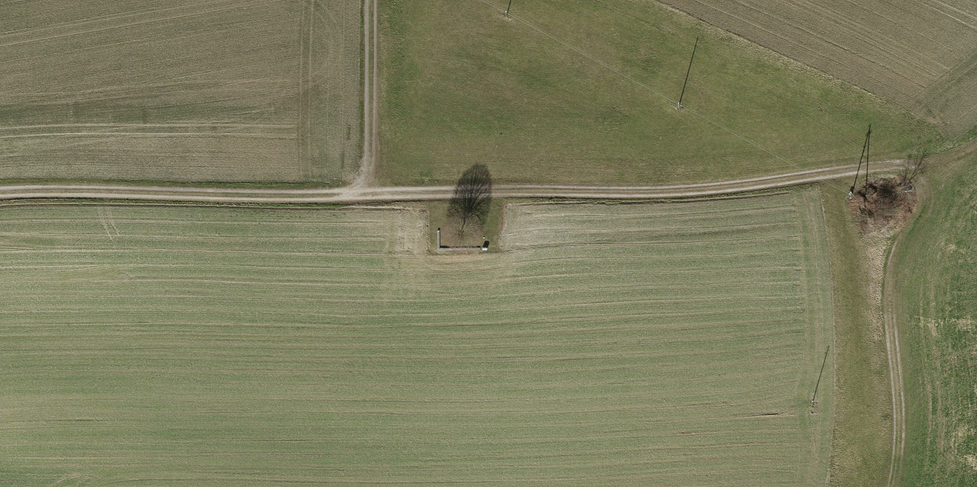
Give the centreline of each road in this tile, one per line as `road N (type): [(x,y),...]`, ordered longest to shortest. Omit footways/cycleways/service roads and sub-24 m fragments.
road 1 (track): [(369,204),(676,195),(954,169)]
road 2 (track): [(0,202),(369,204)]
road 3 (track): [(898,486),(892,307),(899,266),(954,169)]
road 4 (track): [(369,204),(372,0)]

